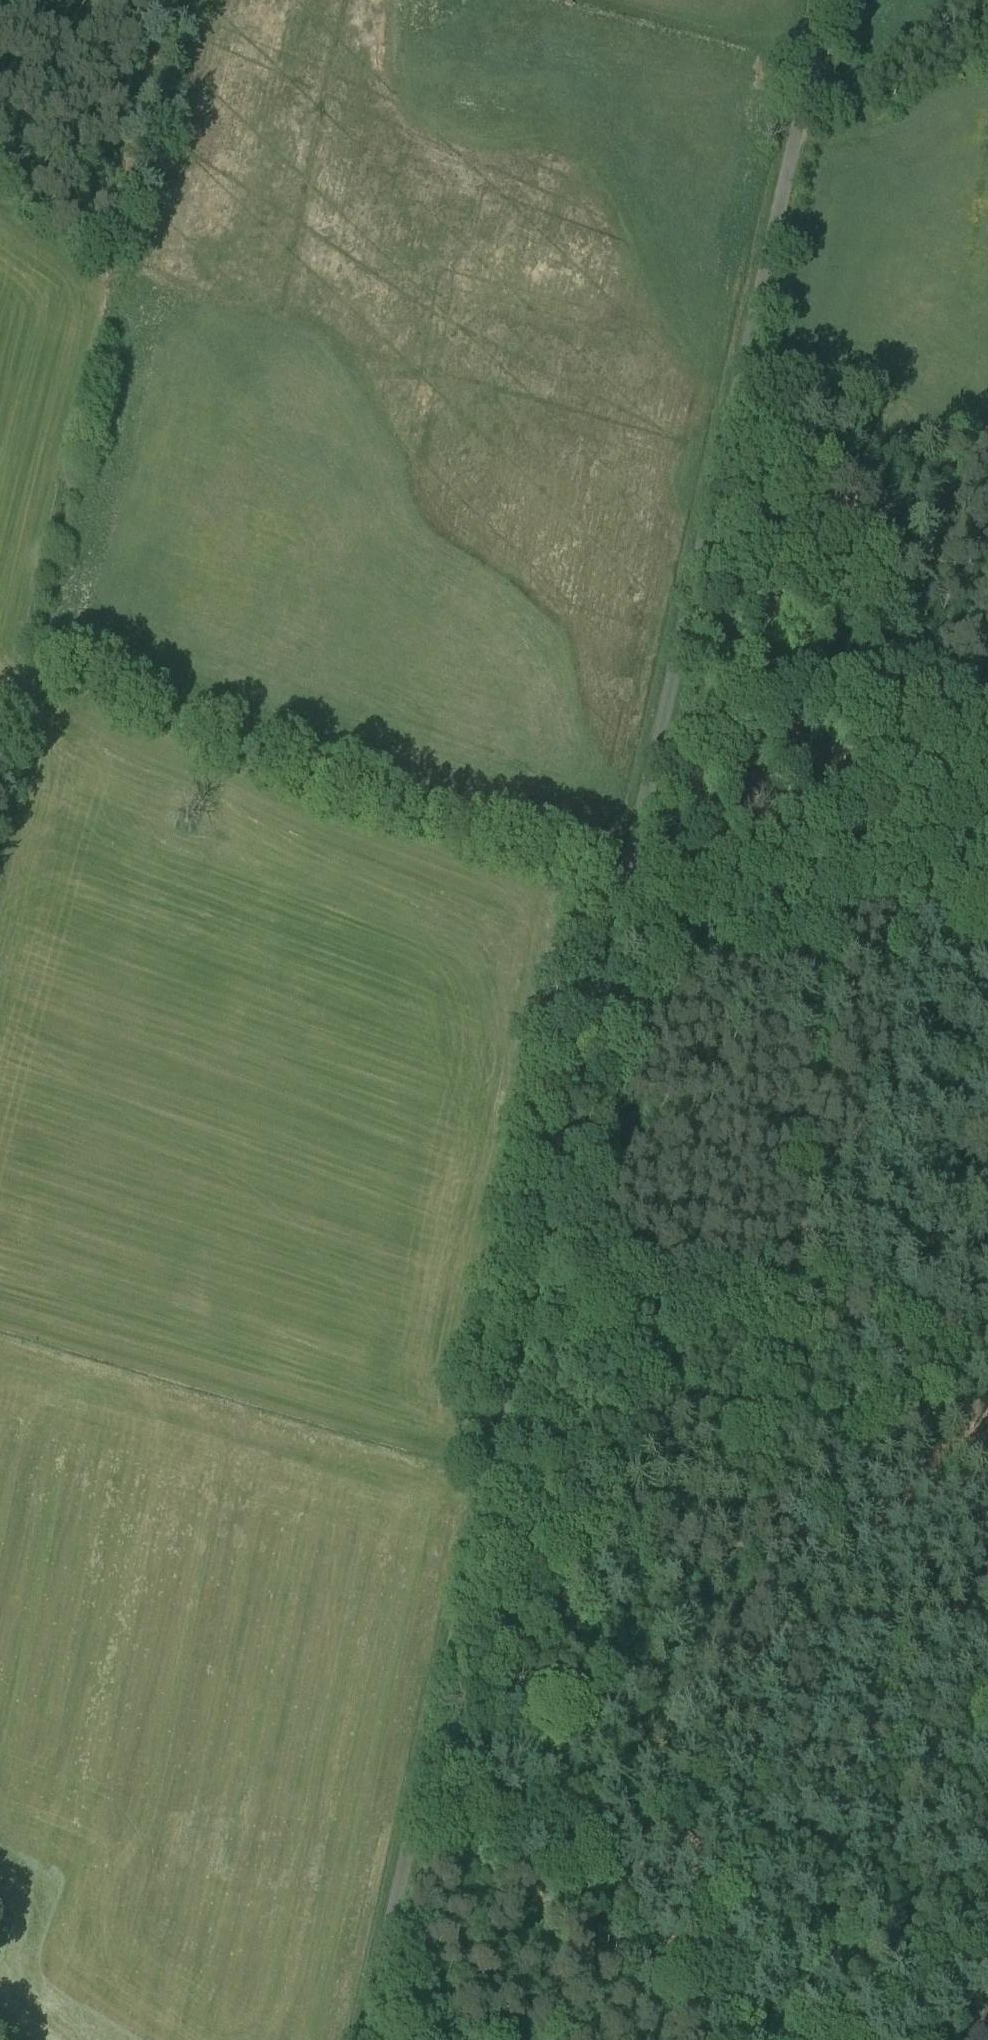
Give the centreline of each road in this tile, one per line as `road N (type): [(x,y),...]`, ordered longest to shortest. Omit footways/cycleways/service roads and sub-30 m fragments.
road 1 (unclassified): [(365,2039),(826,0)]
road 2 (track): [(635,846),(987,941)]

